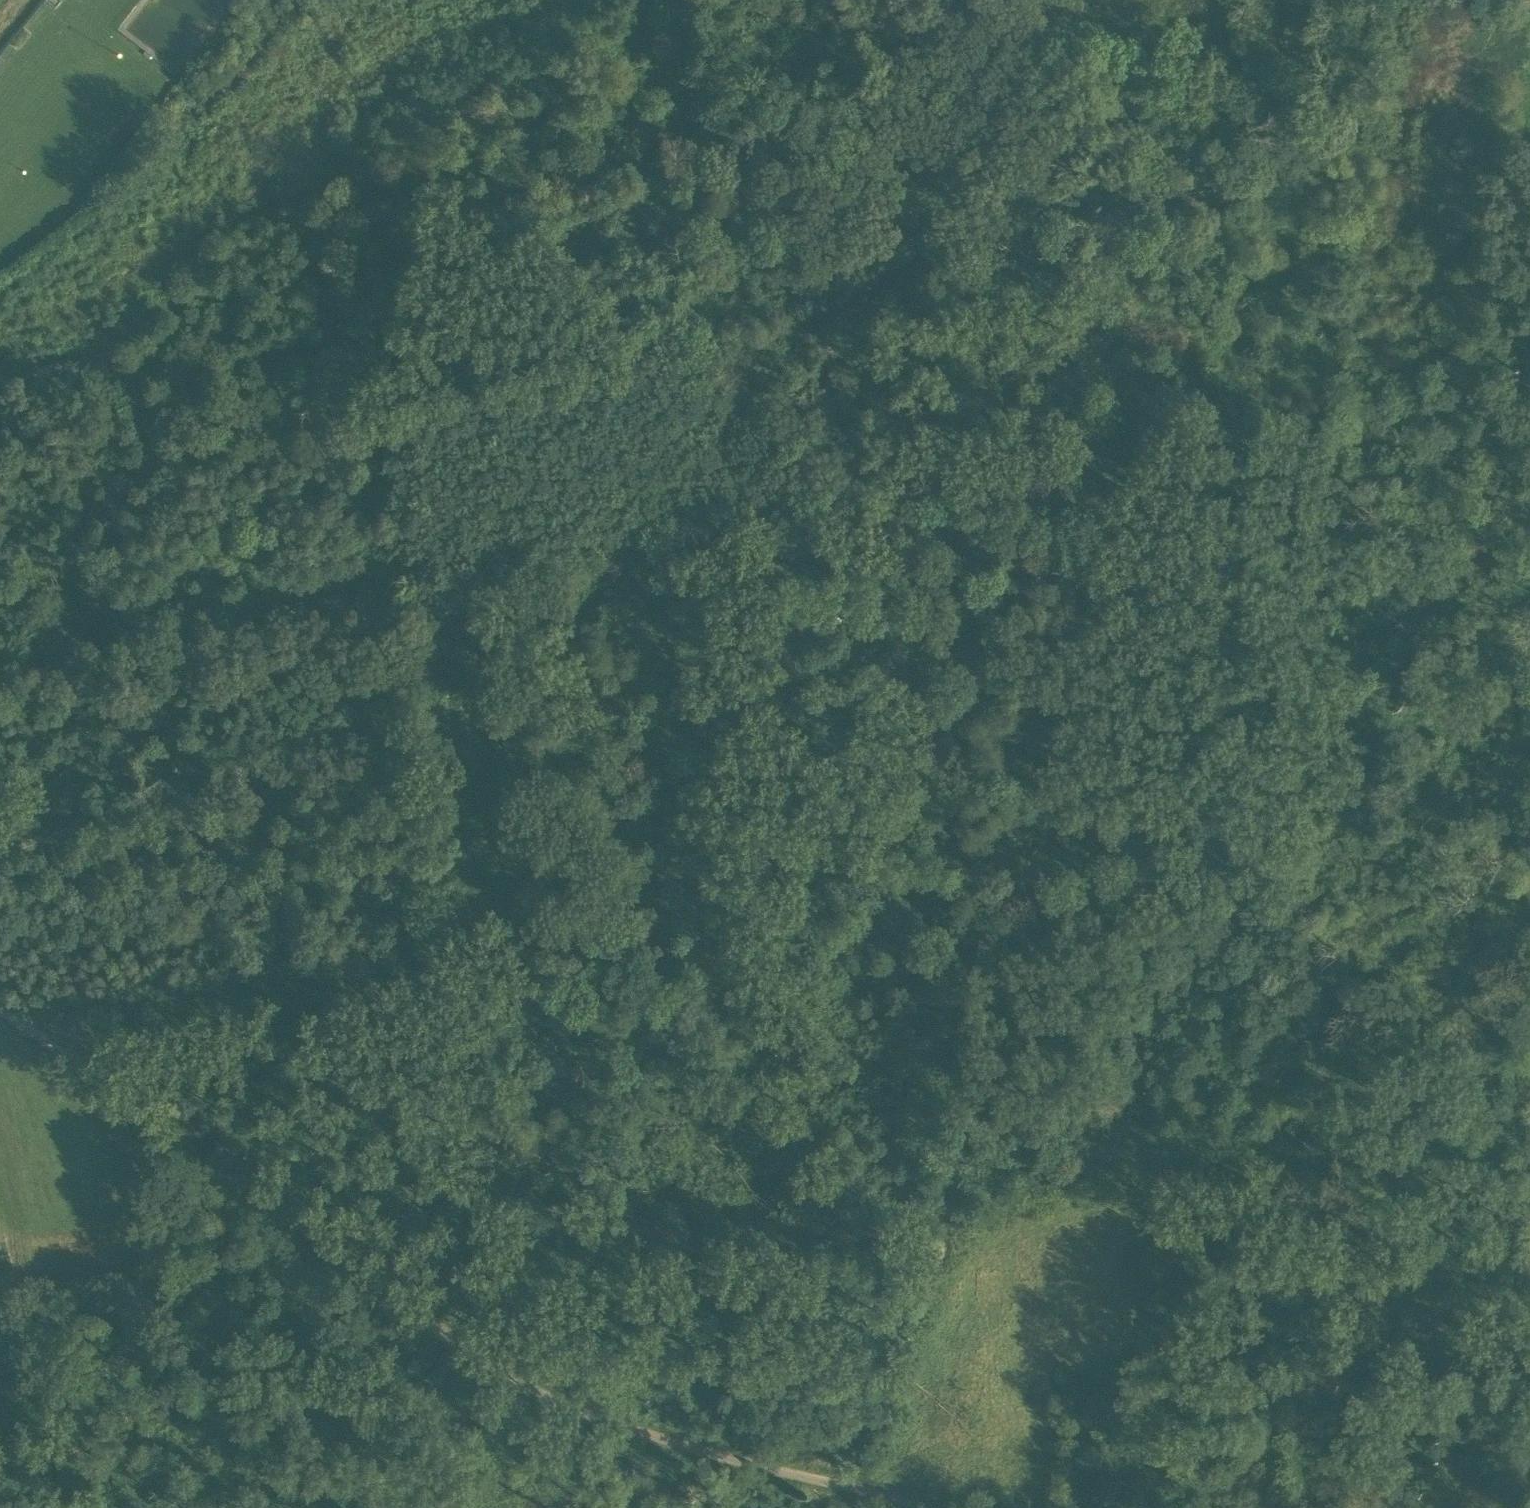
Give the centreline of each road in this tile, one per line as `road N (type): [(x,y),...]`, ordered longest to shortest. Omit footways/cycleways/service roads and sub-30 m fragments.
road 1 (unclassified): [(922,1507),(691,1447),(508,1376),(0,1008)]
road 2 (track): [(0,406),(325,486),(383,481),(401,461)]

